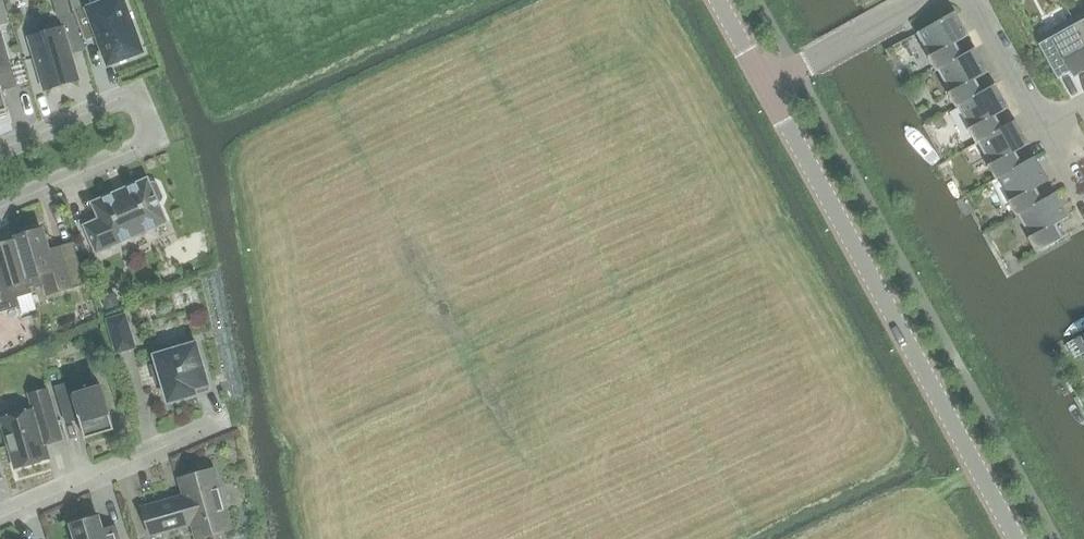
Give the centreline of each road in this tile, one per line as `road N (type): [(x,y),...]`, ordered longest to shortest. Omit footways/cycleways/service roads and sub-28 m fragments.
road 1 (tertiary): [(1015,538),(765,87)]
road 2 (residential): [(0,209),(154,143),(132,96),(0,153)]
road 3 (residential): [(0,518),(217,425)]
road 4 (residential): [(923,0),(765,87)]
road 5 (residential): [(971,0),(1044,133)]

